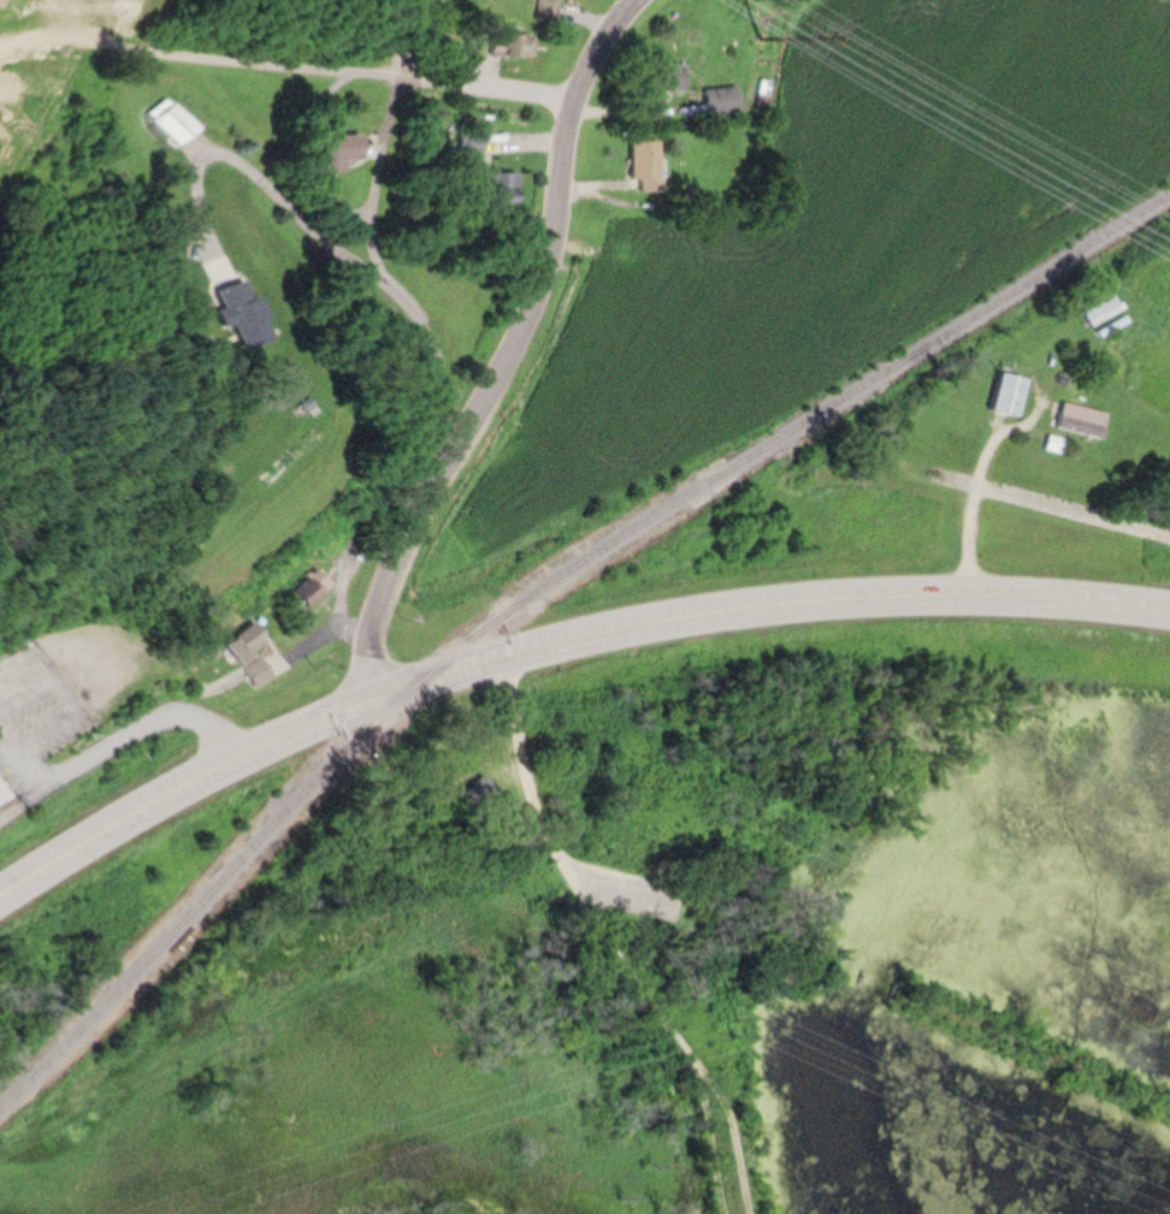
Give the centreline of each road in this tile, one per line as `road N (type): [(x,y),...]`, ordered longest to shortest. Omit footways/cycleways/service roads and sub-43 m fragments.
road 1 (secondary): [(367,700),(365,663),(396,561),(540,295),(574,97),(619,25),(645,0)]
road 2 (primary): [(1169,608),(1009,593),(800,599),(587,632),(484,662)]
road 3 (residential): [(760,1213),(738,1105),(640,985),(572,877),(484,662)]
road 4 (primary): [(484,662),(367,700),(243,758),(0,905)]
road 5 (residential): [(76,41),(259,67),(395,76)]
road 6 (residential): [(574,97),(395,76),(425,0)]

